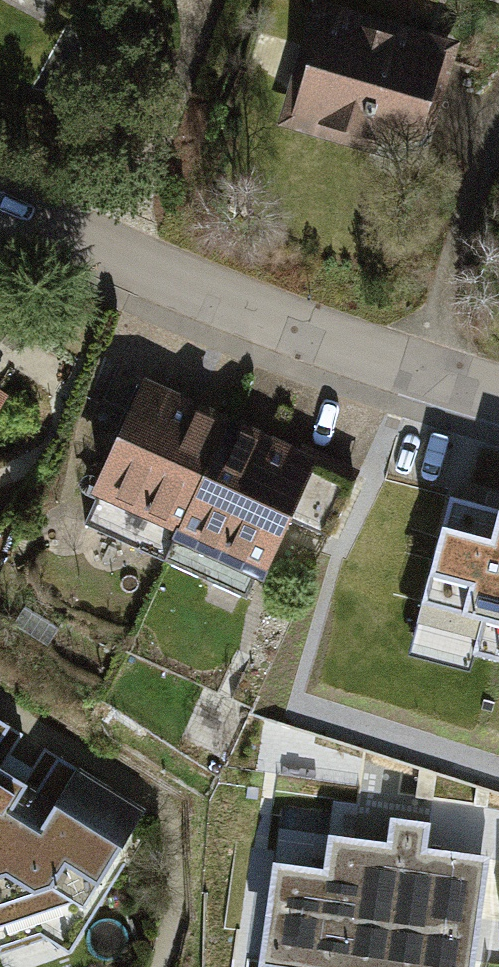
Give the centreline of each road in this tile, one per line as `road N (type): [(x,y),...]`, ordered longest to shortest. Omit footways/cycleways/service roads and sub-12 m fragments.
road 1 (residential): [(0,198),(354,357),(498,400)]

